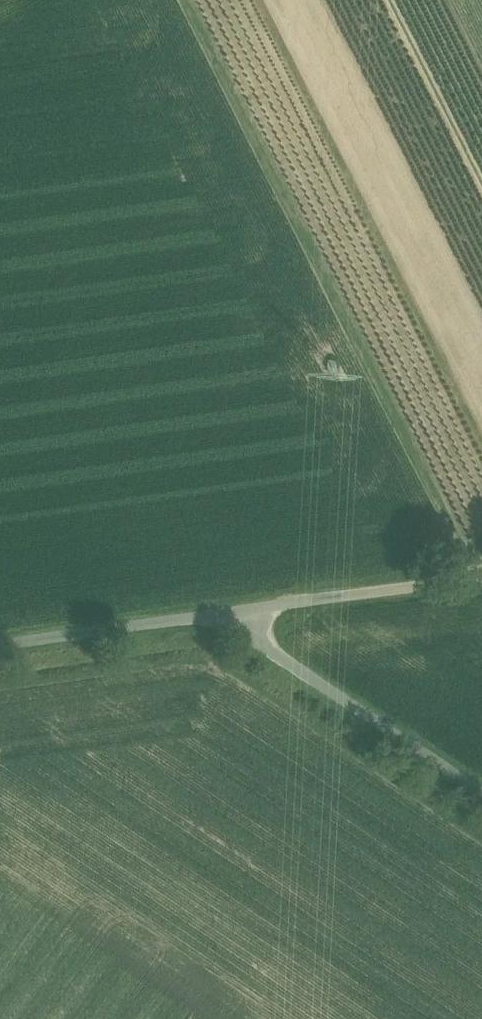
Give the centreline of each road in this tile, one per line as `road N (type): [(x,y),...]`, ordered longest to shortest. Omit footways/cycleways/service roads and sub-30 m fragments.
road 1 (unclassified): [(215,597),(481,778)]
road 2 (unclassified): [(215,597),(481,562)]
road 3 (unclassified): [(0,631),(215,597)]

